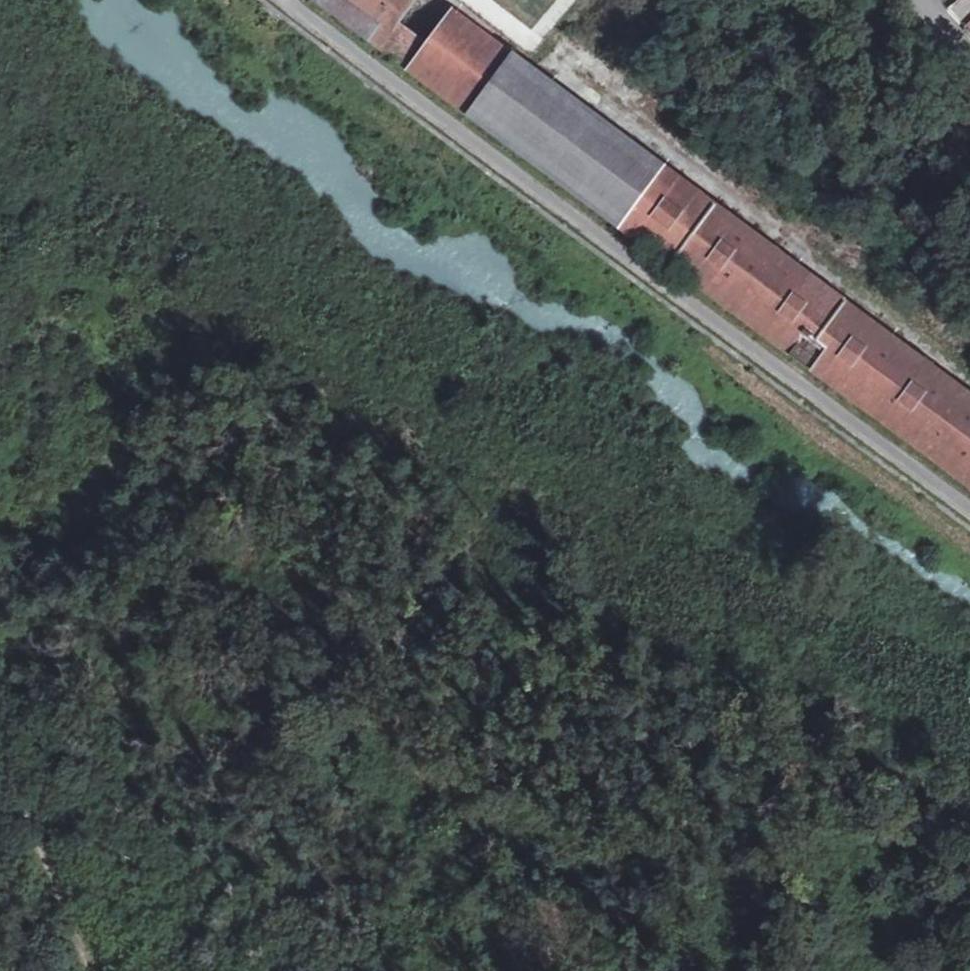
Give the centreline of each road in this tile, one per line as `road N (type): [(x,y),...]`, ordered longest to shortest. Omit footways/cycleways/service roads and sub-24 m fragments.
road 1 (unclassified): [(969,510),(283,0)]
road 2 (track): [(0,743),(90,970)]

